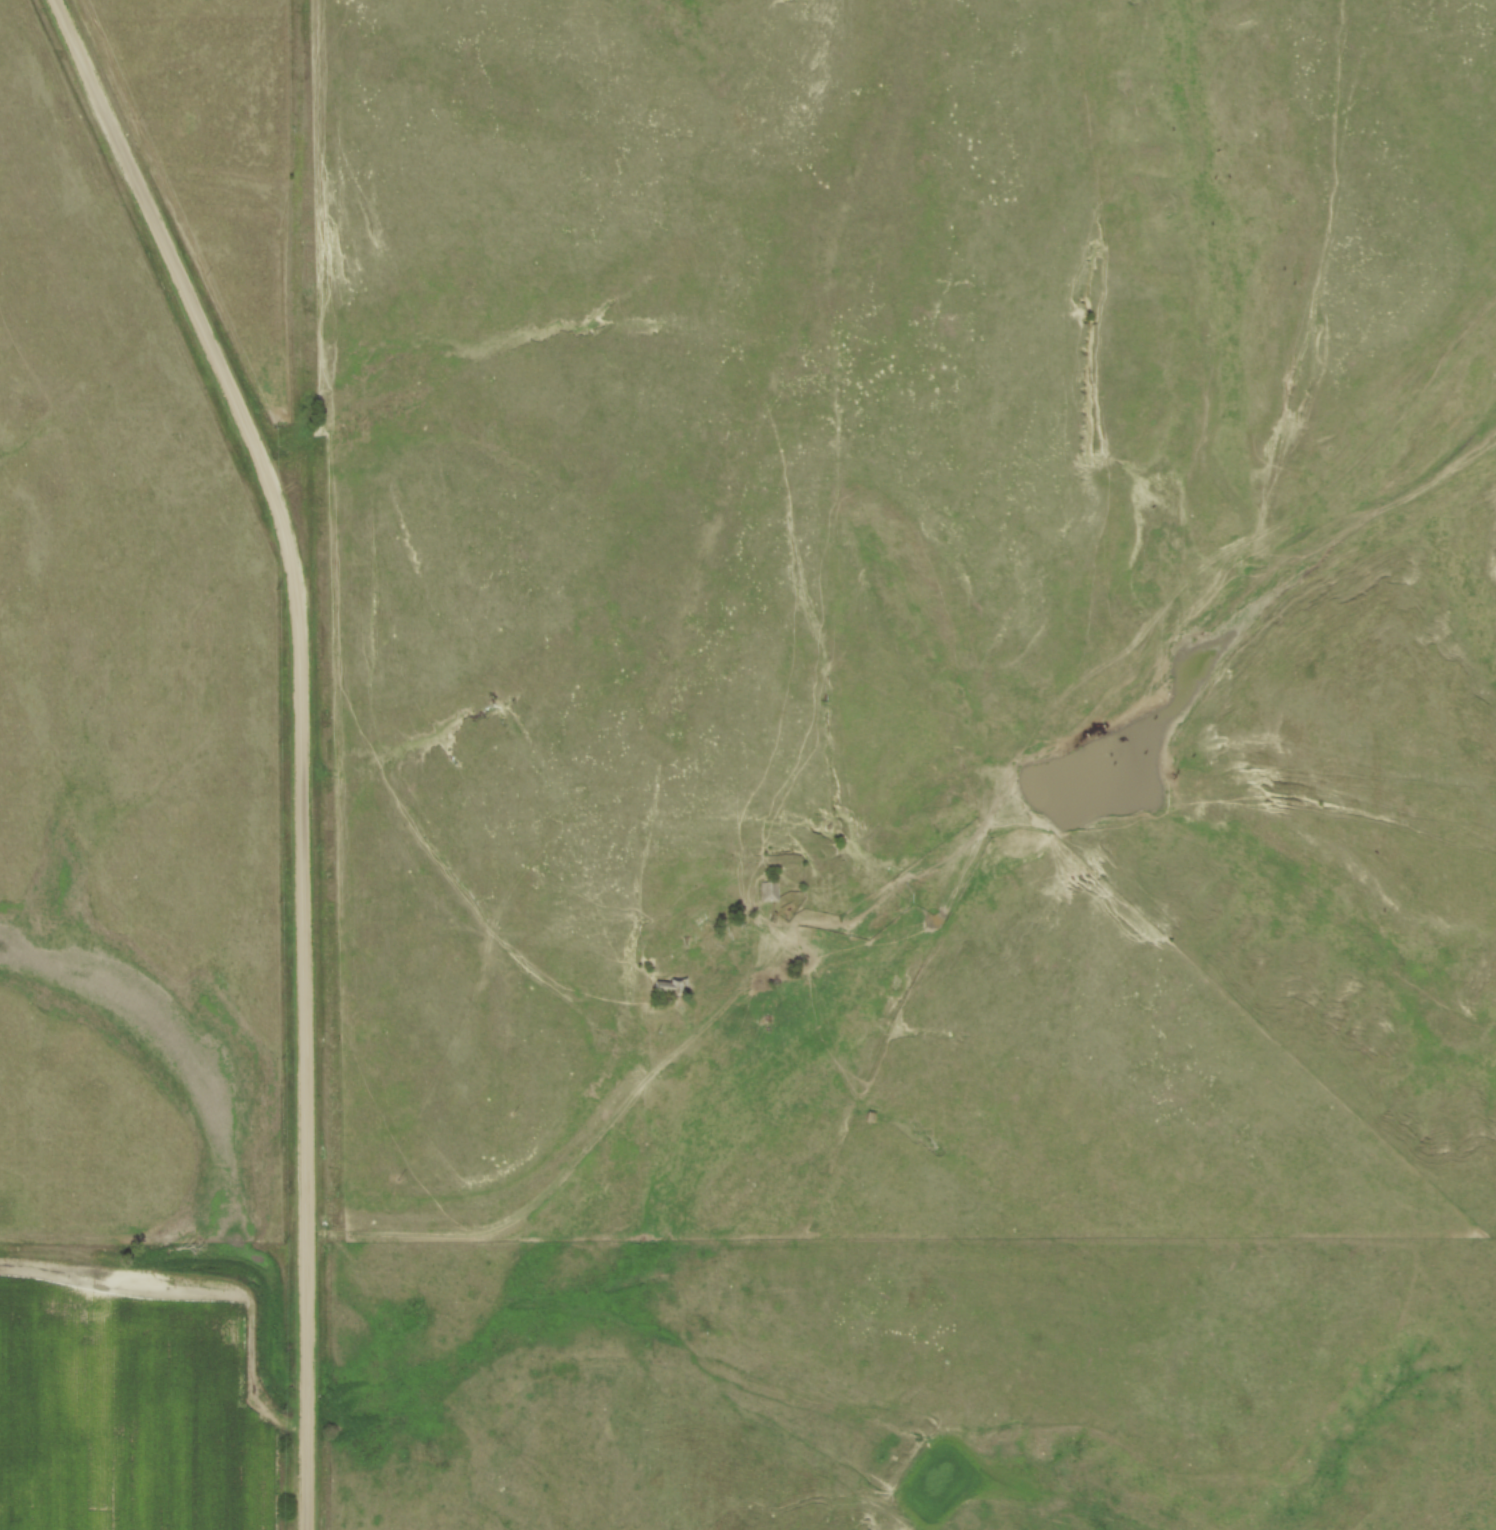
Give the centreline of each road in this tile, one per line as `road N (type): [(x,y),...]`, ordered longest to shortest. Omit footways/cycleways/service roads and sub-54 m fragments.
road 1 (residential): [(304,1529),(300,598),(272,489),(54,0)]

